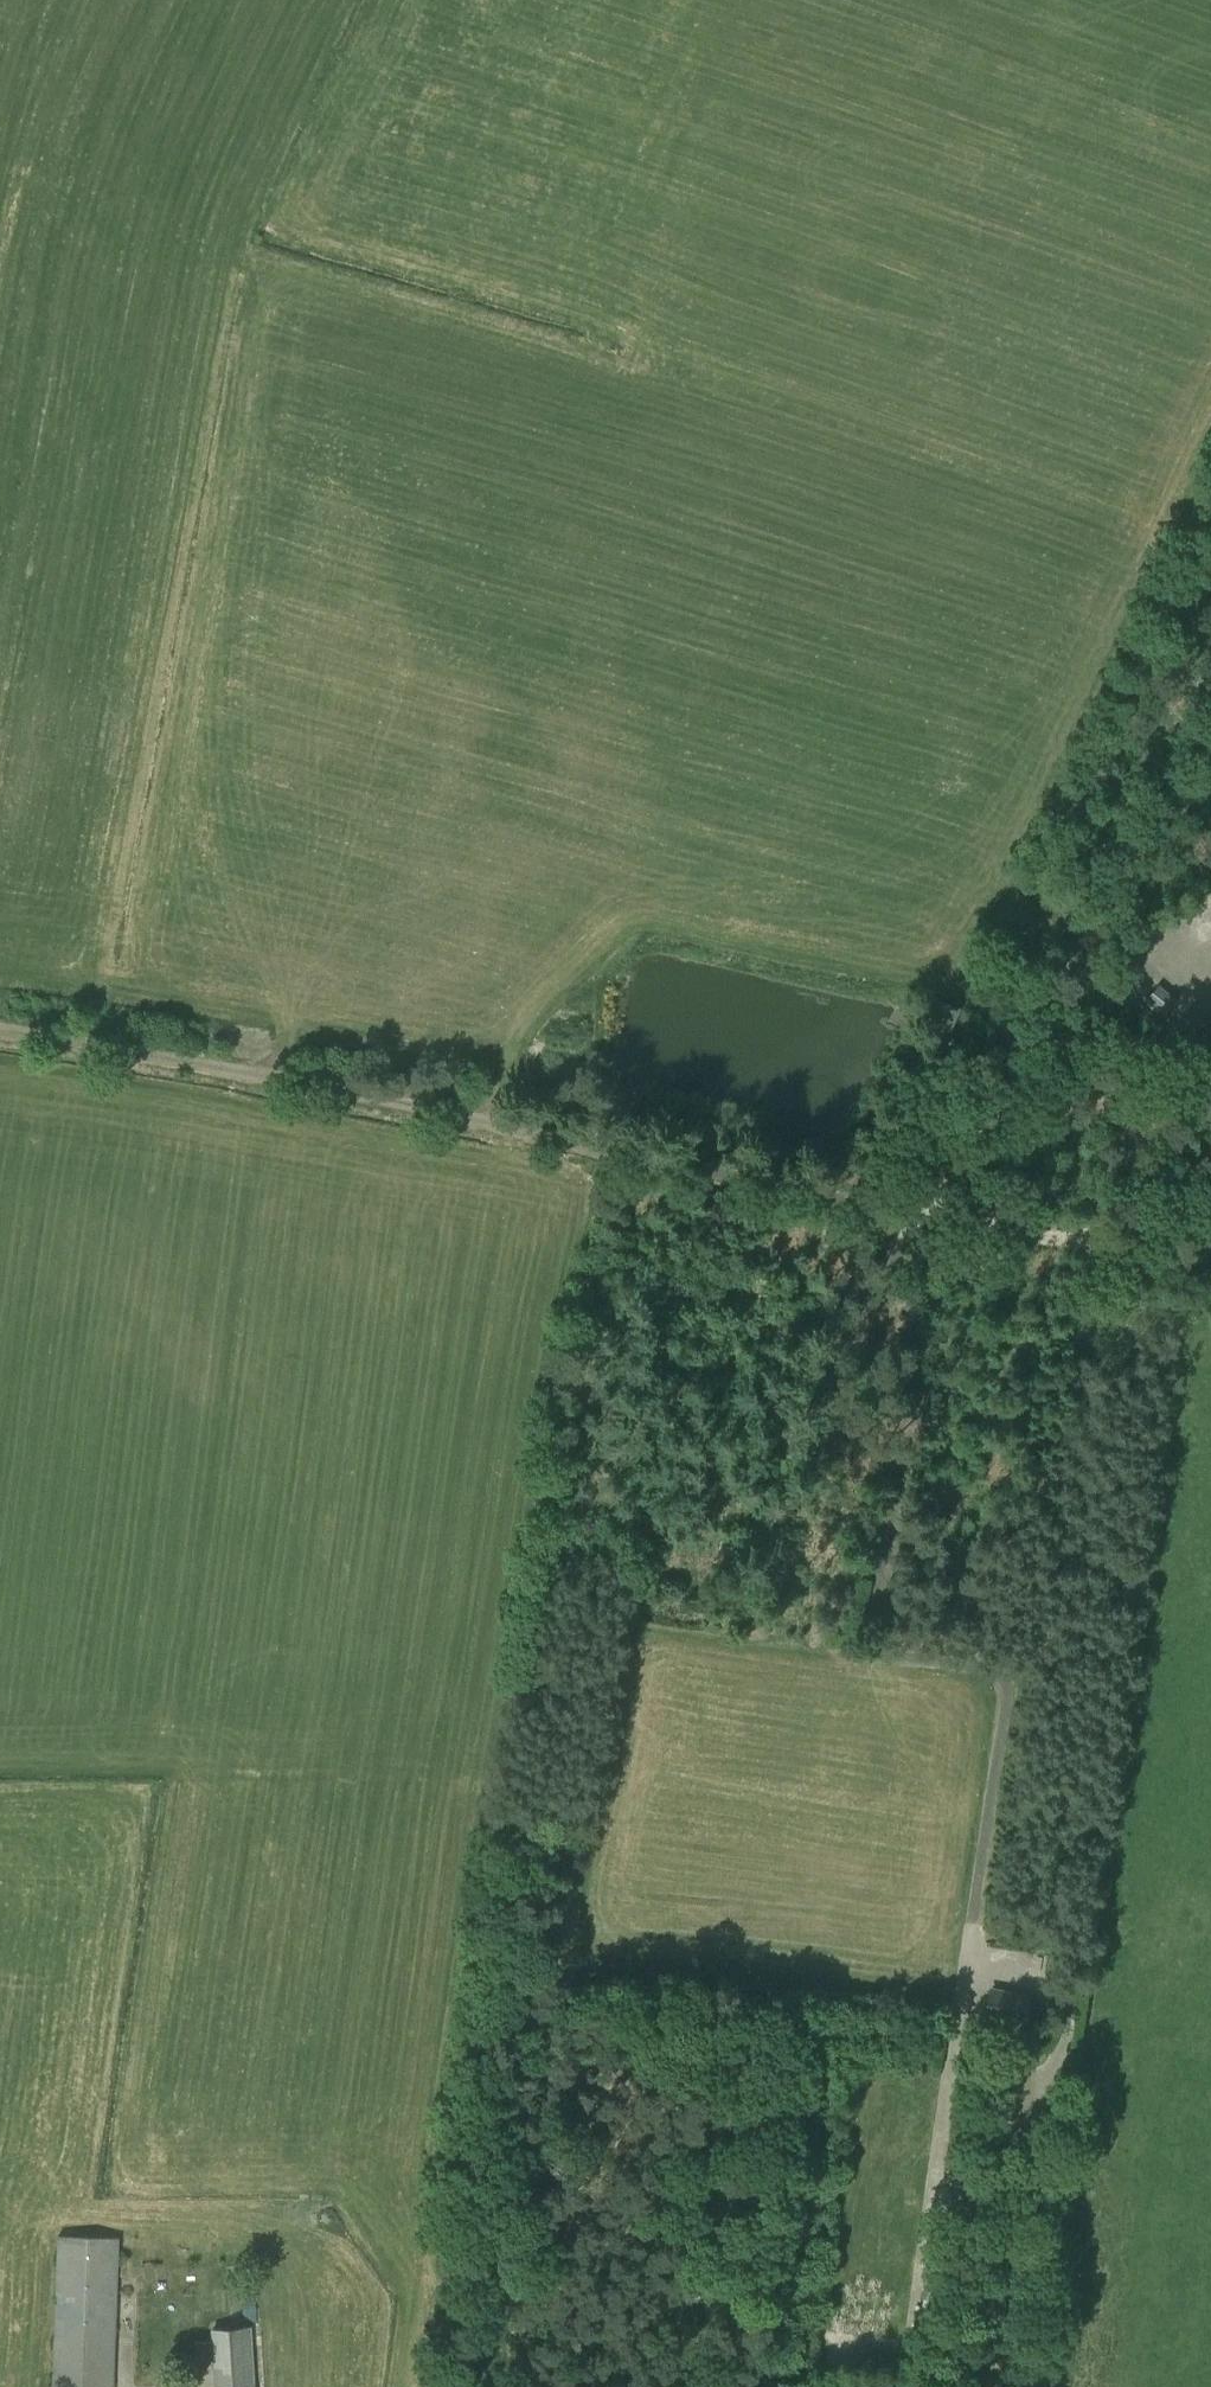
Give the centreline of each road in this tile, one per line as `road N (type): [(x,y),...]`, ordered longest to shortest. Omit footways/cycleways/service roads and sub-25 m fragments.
road 1 (track): [(550,1143),(201,1064),(0,1032)]

